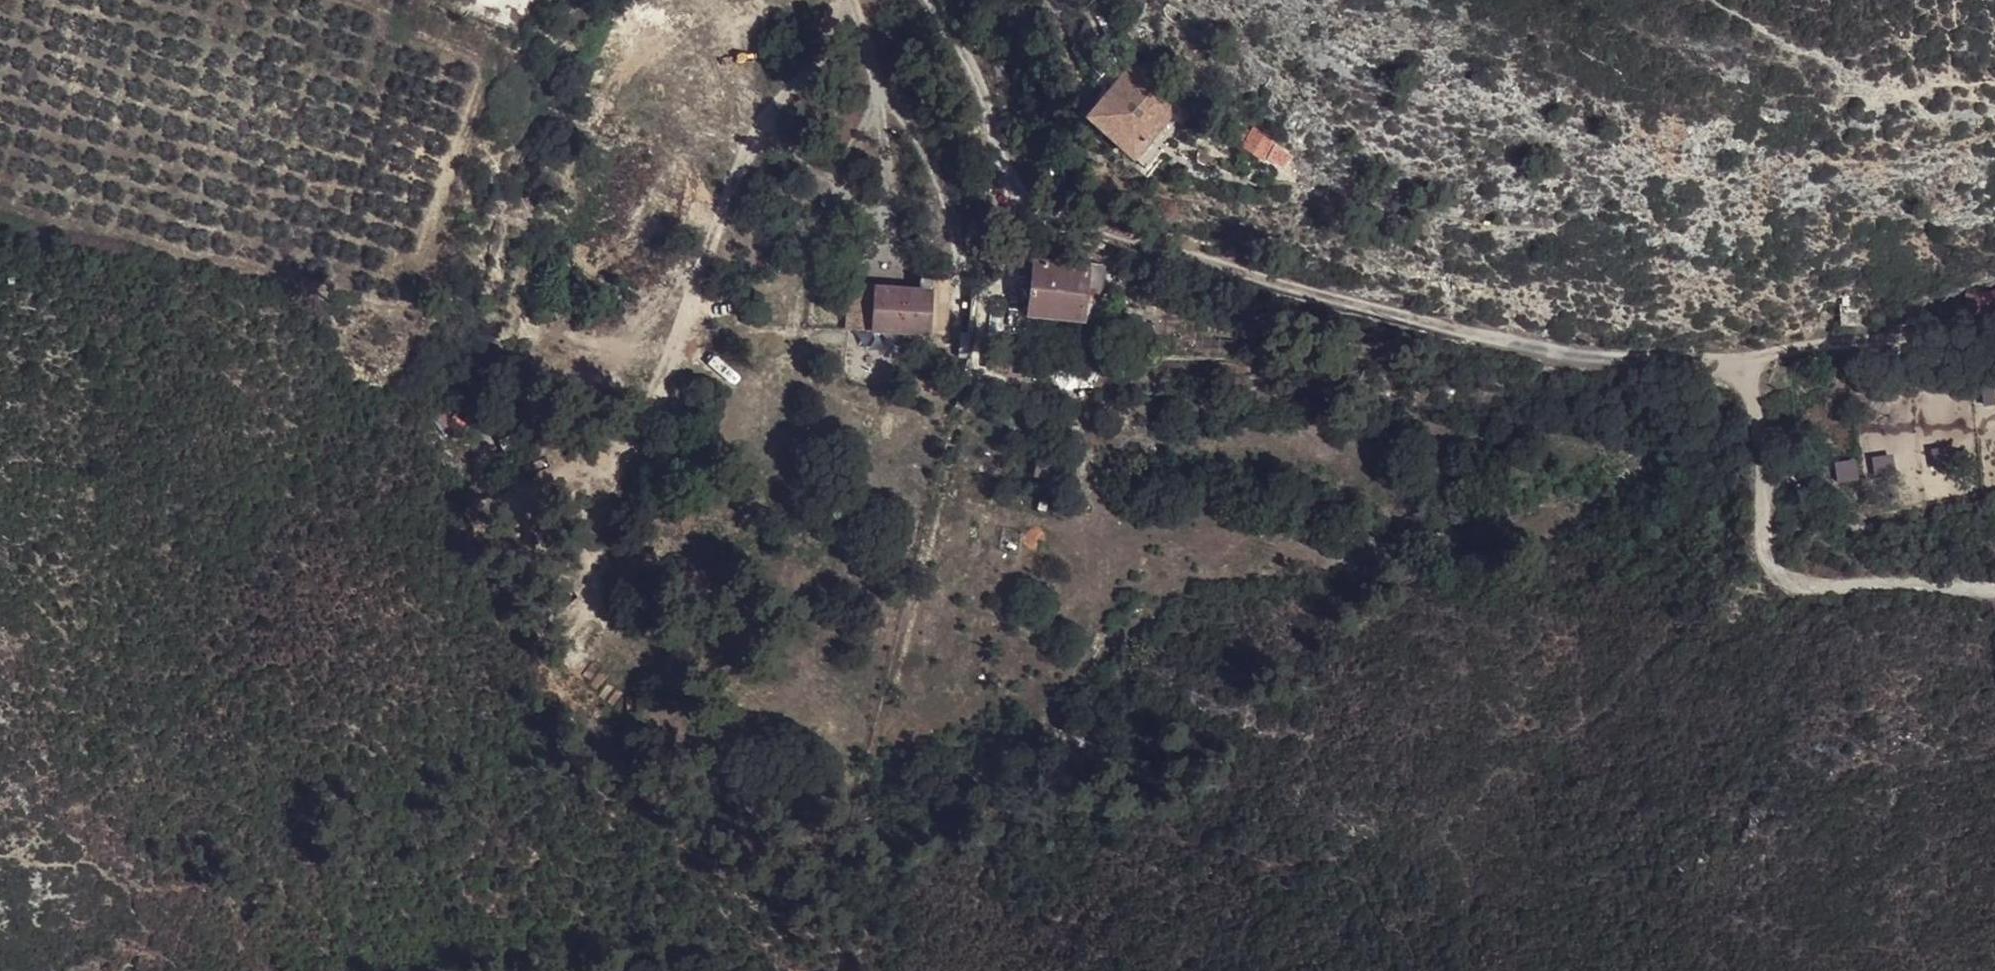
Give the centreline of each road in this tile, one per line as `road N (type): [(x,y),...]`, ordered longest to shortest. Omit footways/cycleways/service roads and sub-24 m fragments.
road 1 (track): [(1994,593),(1798,585),(1780,572),(1770,551),(1758,400),(1742,374),(1714,363),(1552,350),(1371,306),(1123,240),(1039,202),(1001,157),(979,74),(928,0)]
road 2 (track): [(1714,363),(1994,322)]

